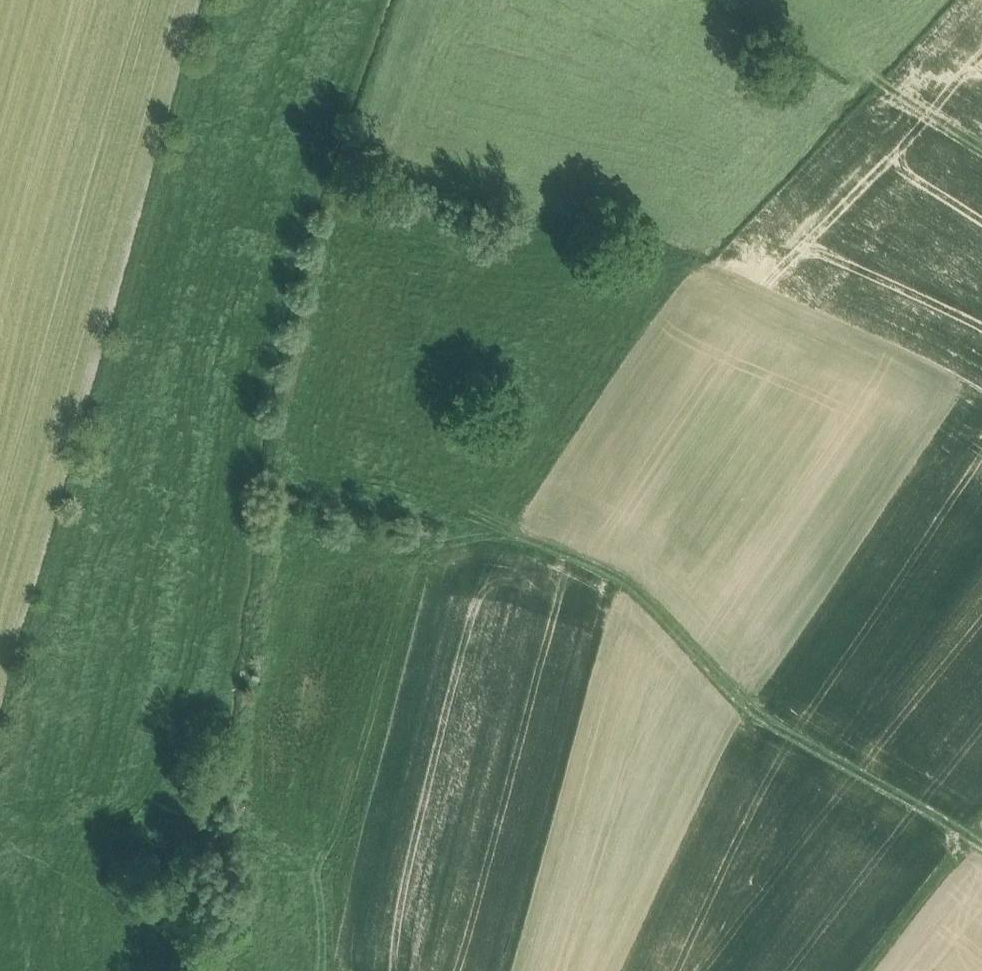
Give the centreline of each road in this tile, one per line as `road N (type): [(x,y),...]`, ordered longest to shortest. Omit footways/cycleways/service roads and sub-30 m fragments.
road 1 (track): [(981,842),(764,718),(618,575),(497,538)]
road 2 (track): [(981,142),(879,76)]

